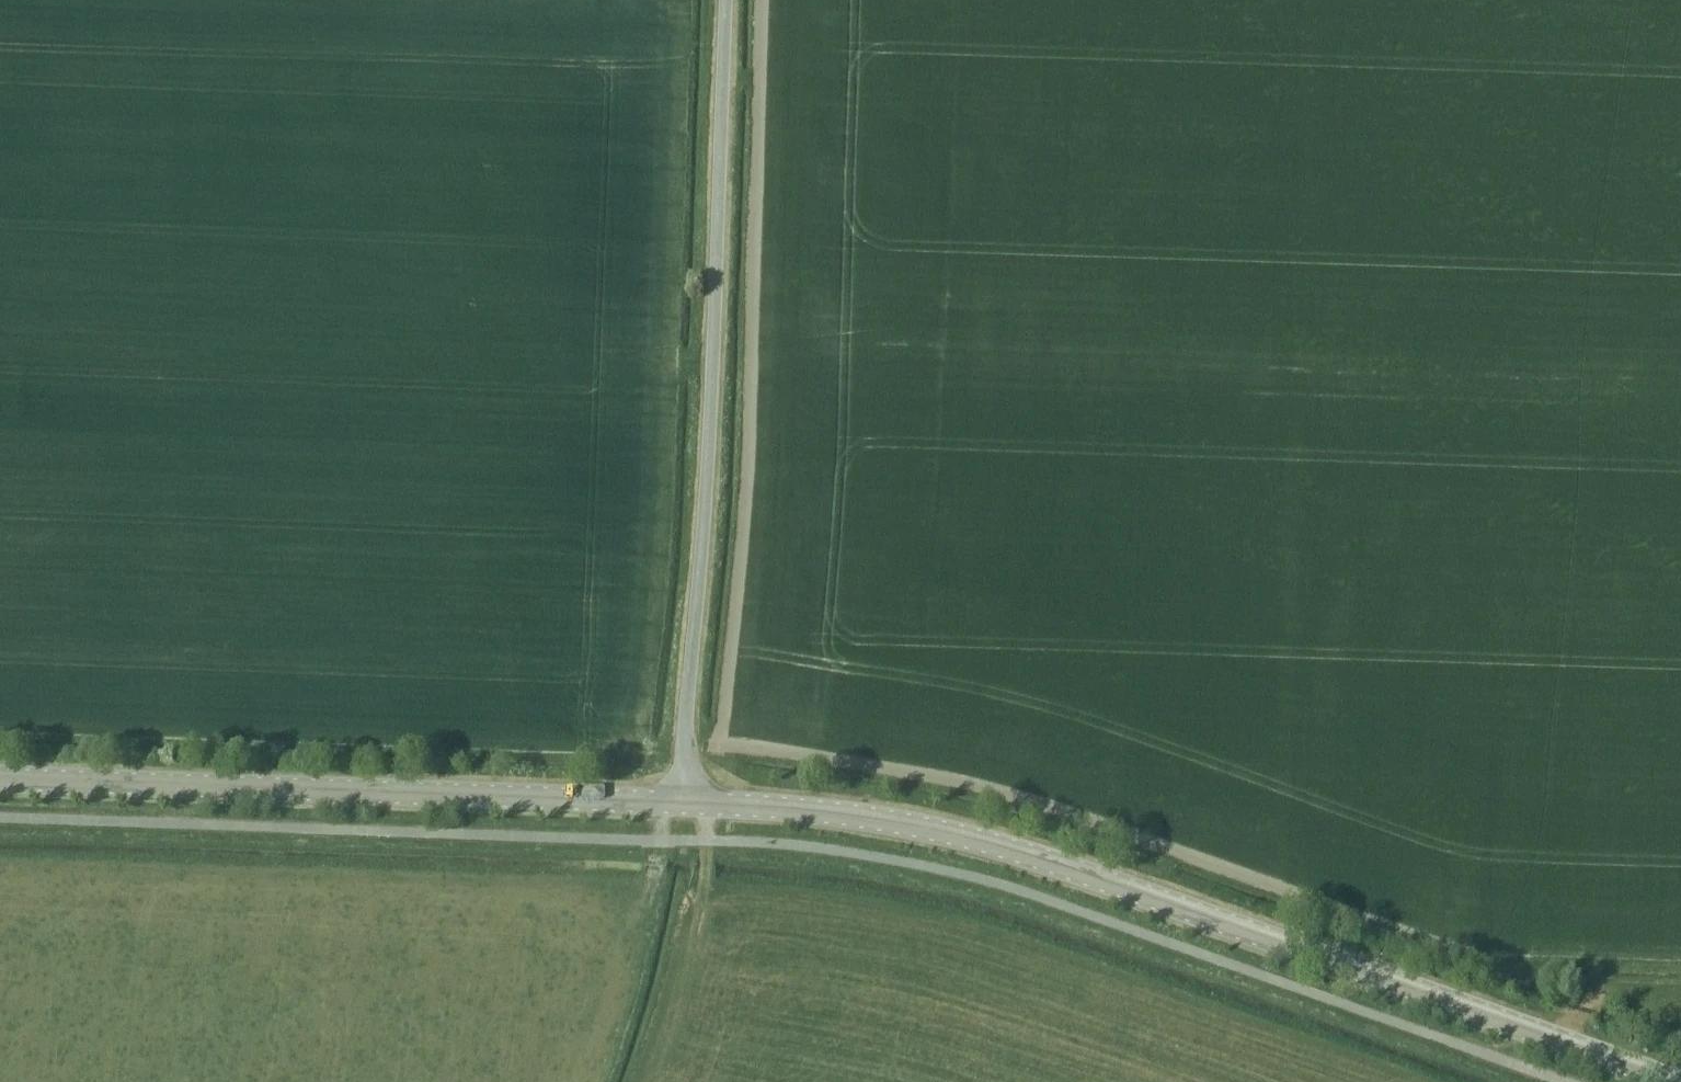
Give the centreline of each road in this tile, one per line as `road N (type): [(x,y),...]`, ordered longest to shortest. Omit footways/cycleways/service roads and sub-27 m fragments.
road 1 (tertiary): [(682,802),(816,812),(990,845),(1666,1081)]
road 2 (unclassified): [(727,0),(710,457),(682,802)]
road 3 (tertiary): [(0,777),(682,802)]

